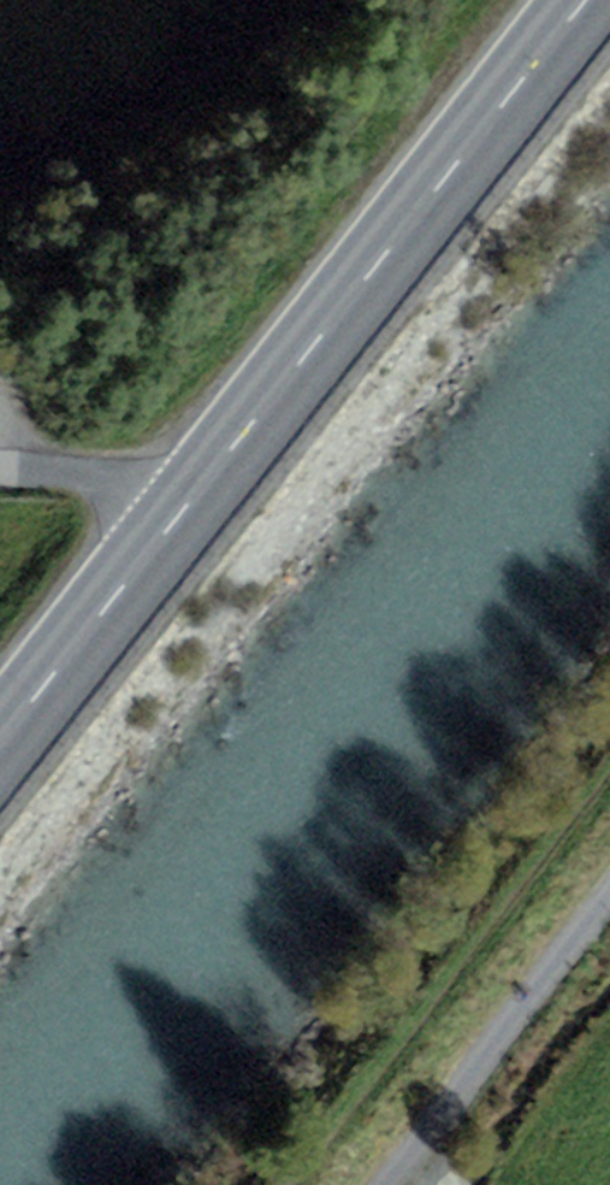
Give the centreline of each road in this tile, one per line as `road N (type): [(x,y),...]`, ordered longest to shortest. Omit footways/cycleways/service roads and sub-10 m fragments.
road 1 (primary): [(589,0),(0,744)]
road 2 (track): [(609,893),(388,1184)]
road 3 (track): [(0,474),(118,484),(188,505)]

